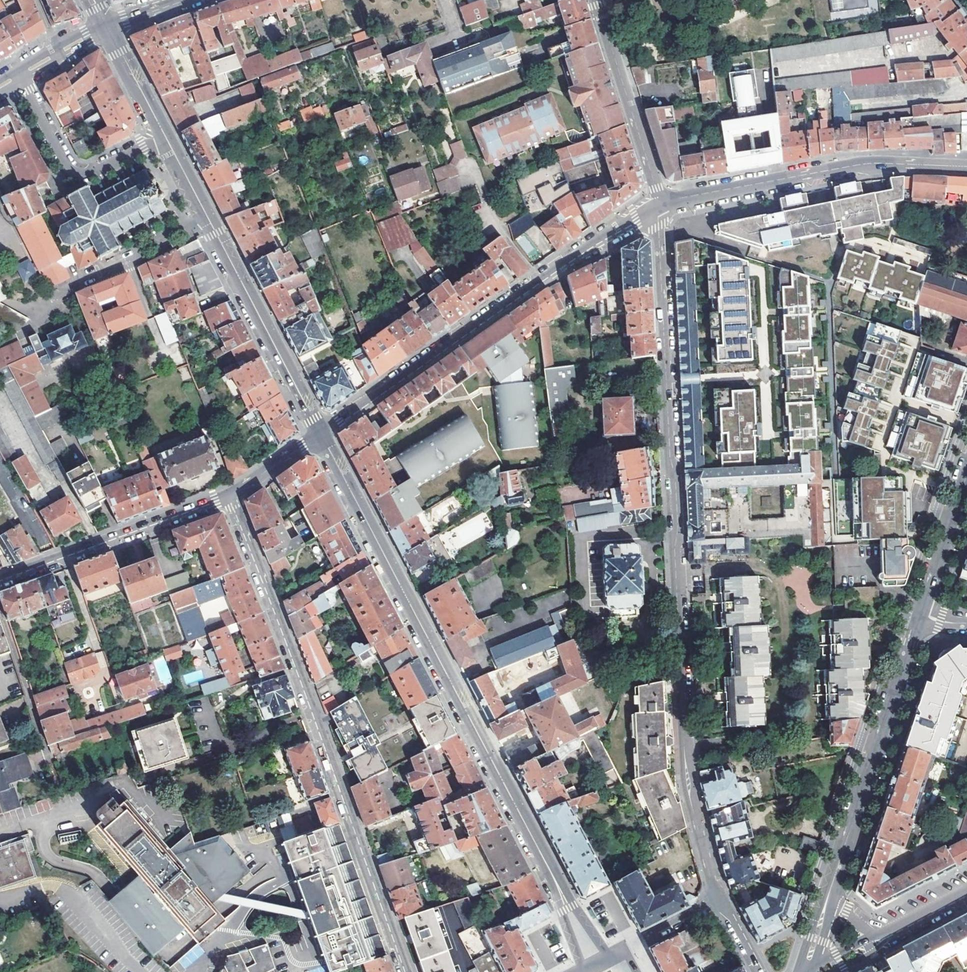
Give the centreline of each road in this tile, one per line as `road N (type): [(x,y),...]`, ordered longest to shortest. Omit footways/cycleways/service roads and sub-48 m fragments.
road 1 (residential): [(657,203),(688,783),(720,900)]
road 2 (tertiary): [(319,434),(569,907)]
road 3 (residential): [(408,971),(230,495)]
road 4 (secondary): [(319,434),(657,203)]
road 5 (secondary): [(169,144),(319,434)]
road 6 (secondary): [(657,203),(871,163),(966,167)]
road 7 (tertiary): [(826,903),(921,615)]
road 8 (secondary): [(0,578),(230,495)]
road 9 (residential): [(596,0),(657,203)]
road 10 (residential): [(18,76),(77,173),(143,145),(169,144)]
road 11 (tertiary): [(921,615),(966,475)]
road 12 (secondary): [(106,27),(169,144)]

